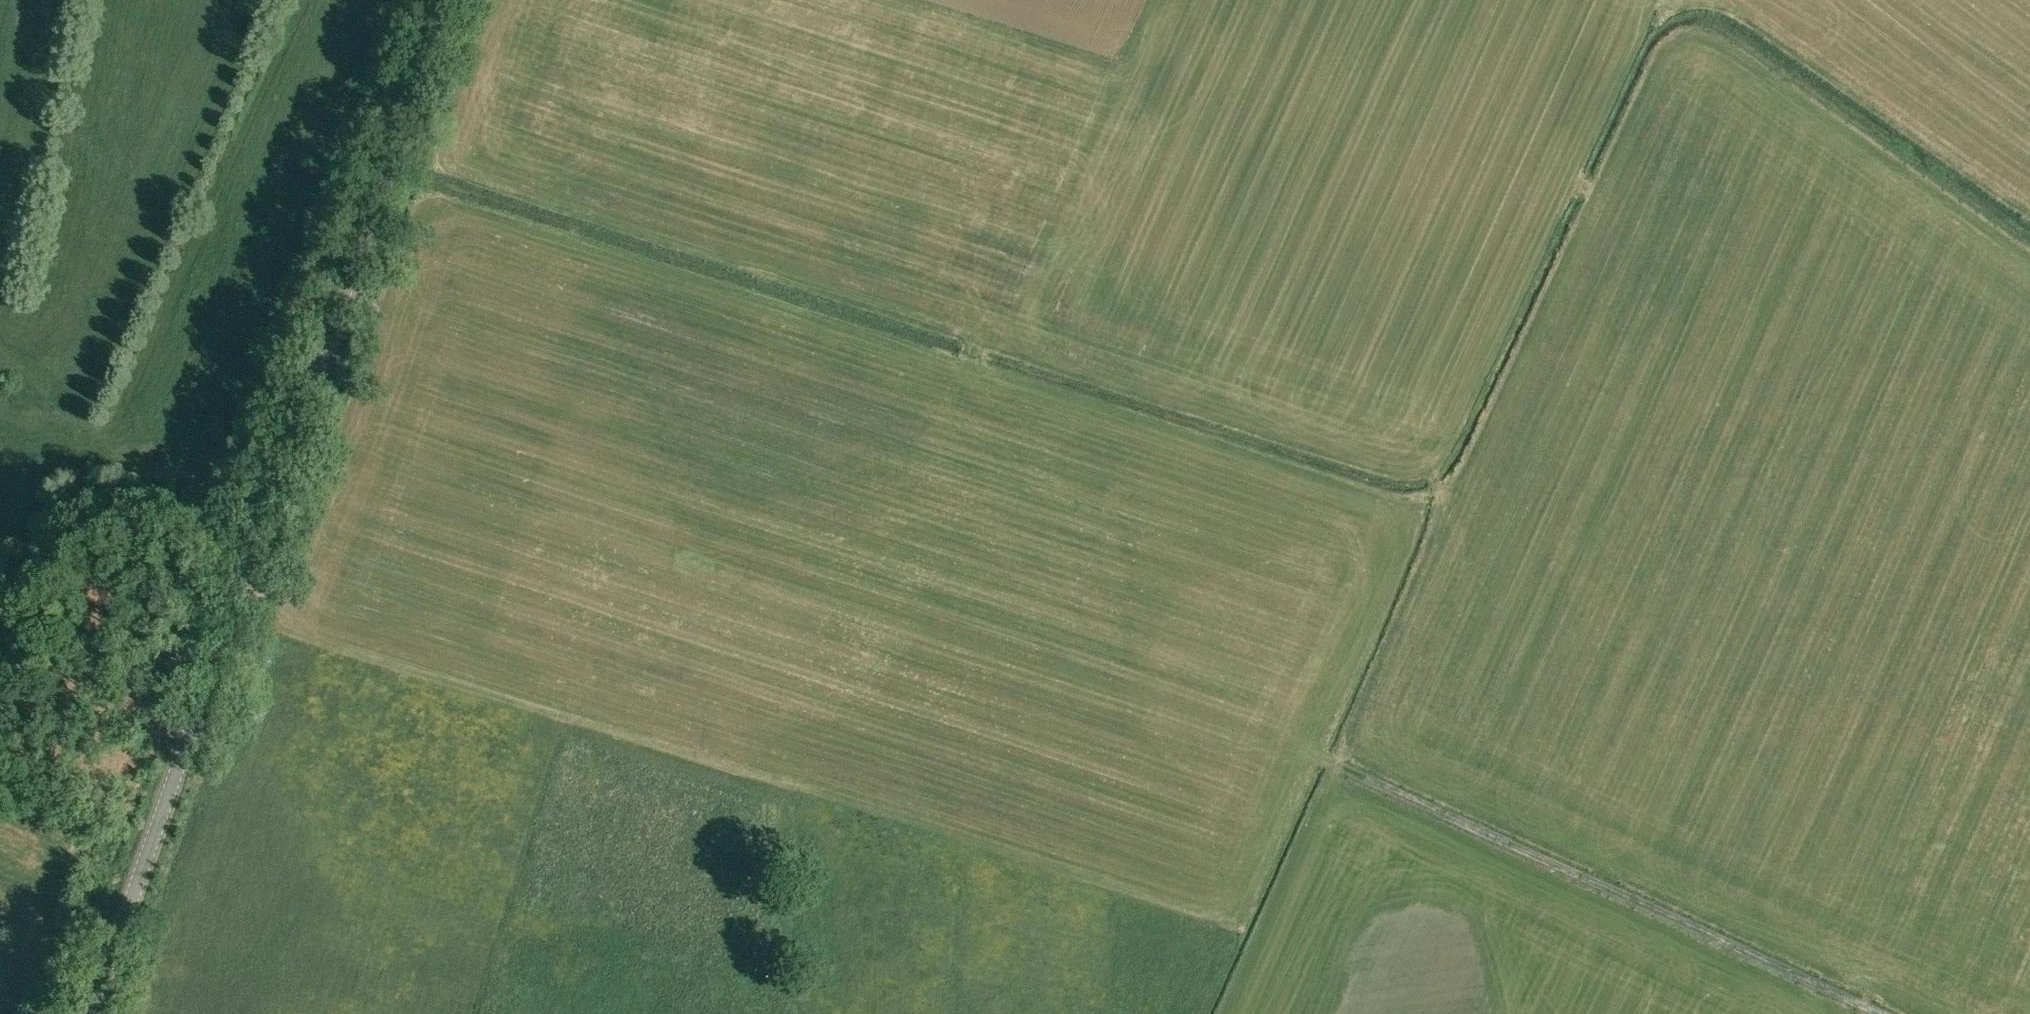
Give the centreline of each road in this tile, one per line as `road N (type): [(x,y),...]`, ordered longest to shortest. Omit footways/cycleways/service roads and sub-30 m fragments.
road 1 (tertiary): [(81,1013),(445,0)]

